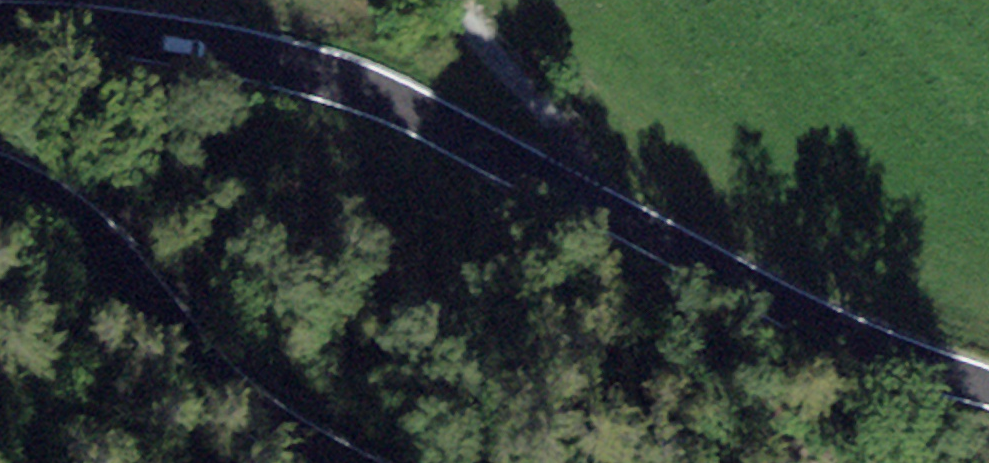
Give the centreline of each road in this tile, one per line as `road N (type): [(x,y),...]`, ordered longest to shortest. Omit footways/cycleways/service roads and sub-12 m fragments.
road 1 (tertiary): [(988,389),(881,355),(595,196),(372,90),(144,36),(0,25)]
road 2 (track): [(445,0),(572,146),(595,196),(582,234),(596,266),(718,381),(789,462)]
road 3 (tertiary): [(0,180),(64,213),(224,386),(345,462)]

